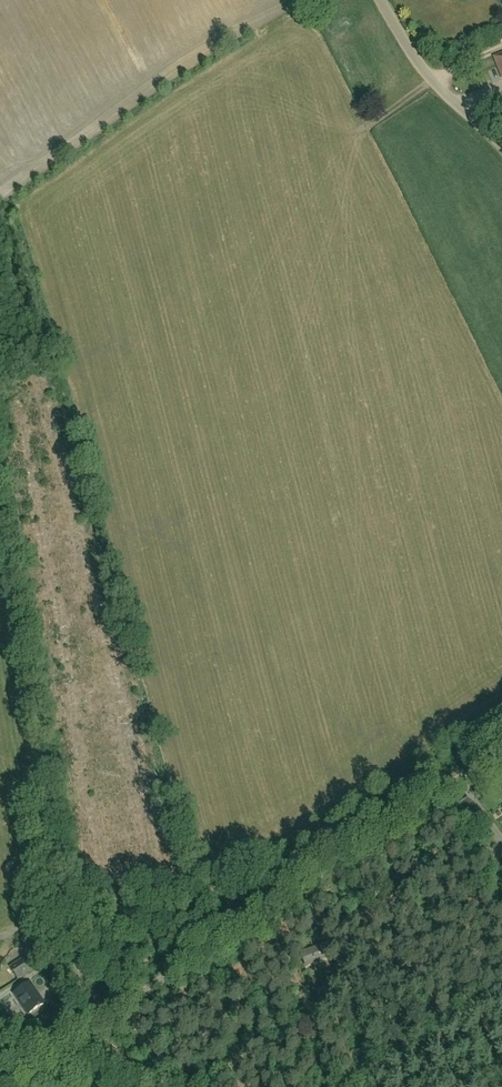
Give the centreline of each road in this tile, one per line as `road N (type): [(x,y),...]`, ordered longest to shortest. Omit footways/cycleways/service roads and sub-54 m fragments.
road 1 (unclassified): [(86,1033),(501,750)]
road 2 (unclassified): [(86,1033),(0,546)]
road 3 (unclassified): [(501,146),(431,79),(382,0)]

